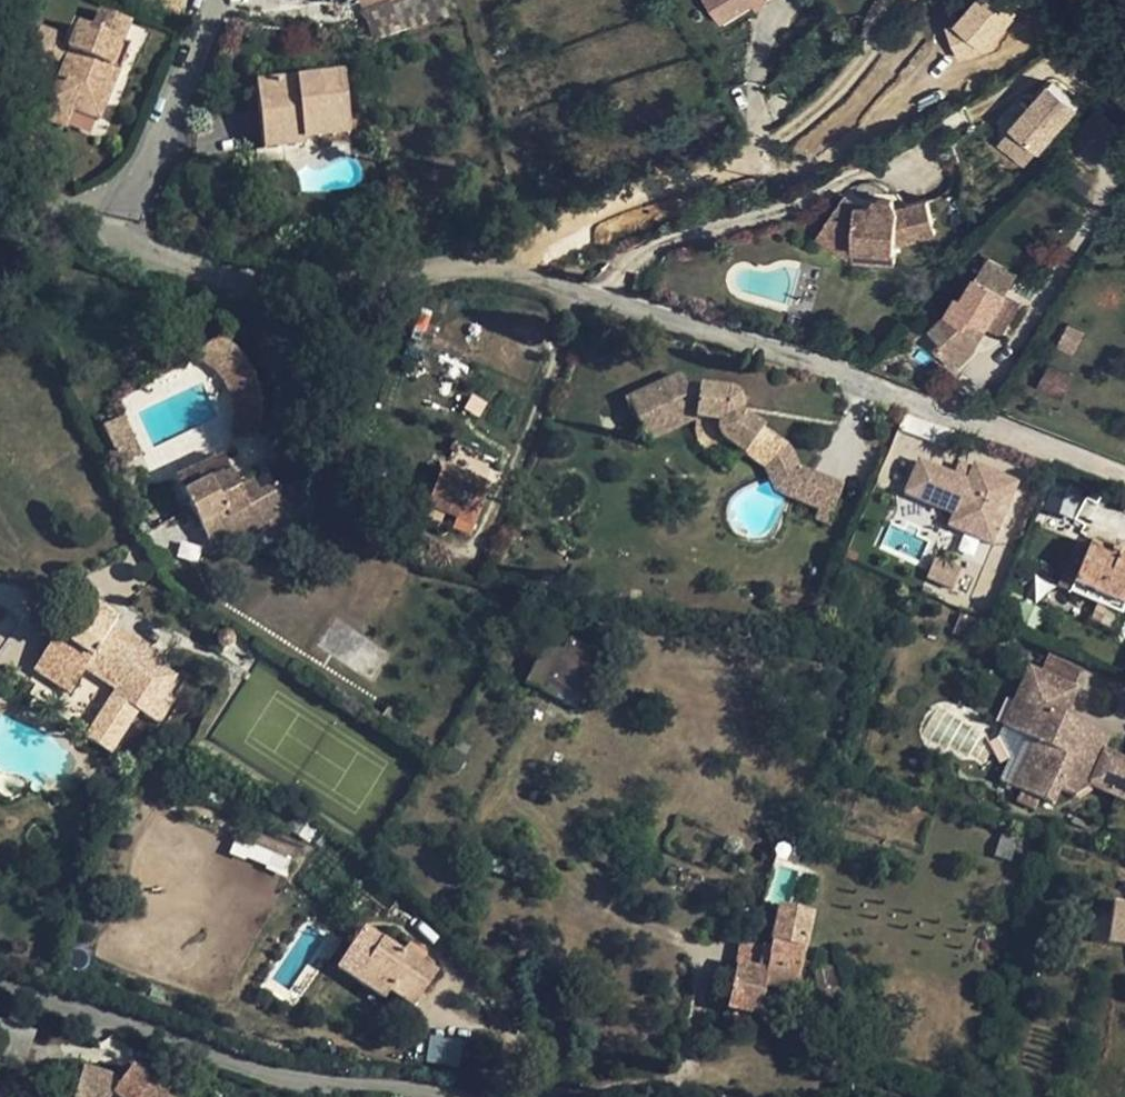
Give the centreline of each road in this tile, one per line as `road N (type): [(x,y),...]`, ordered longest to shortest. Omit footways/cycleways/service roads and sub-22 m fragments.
road 1 (residential): [(110,223),(180,259),(230,270),(458,271),(597,290),(1124,480)]
road 2 (residential): [(110,223),(212,0)]

